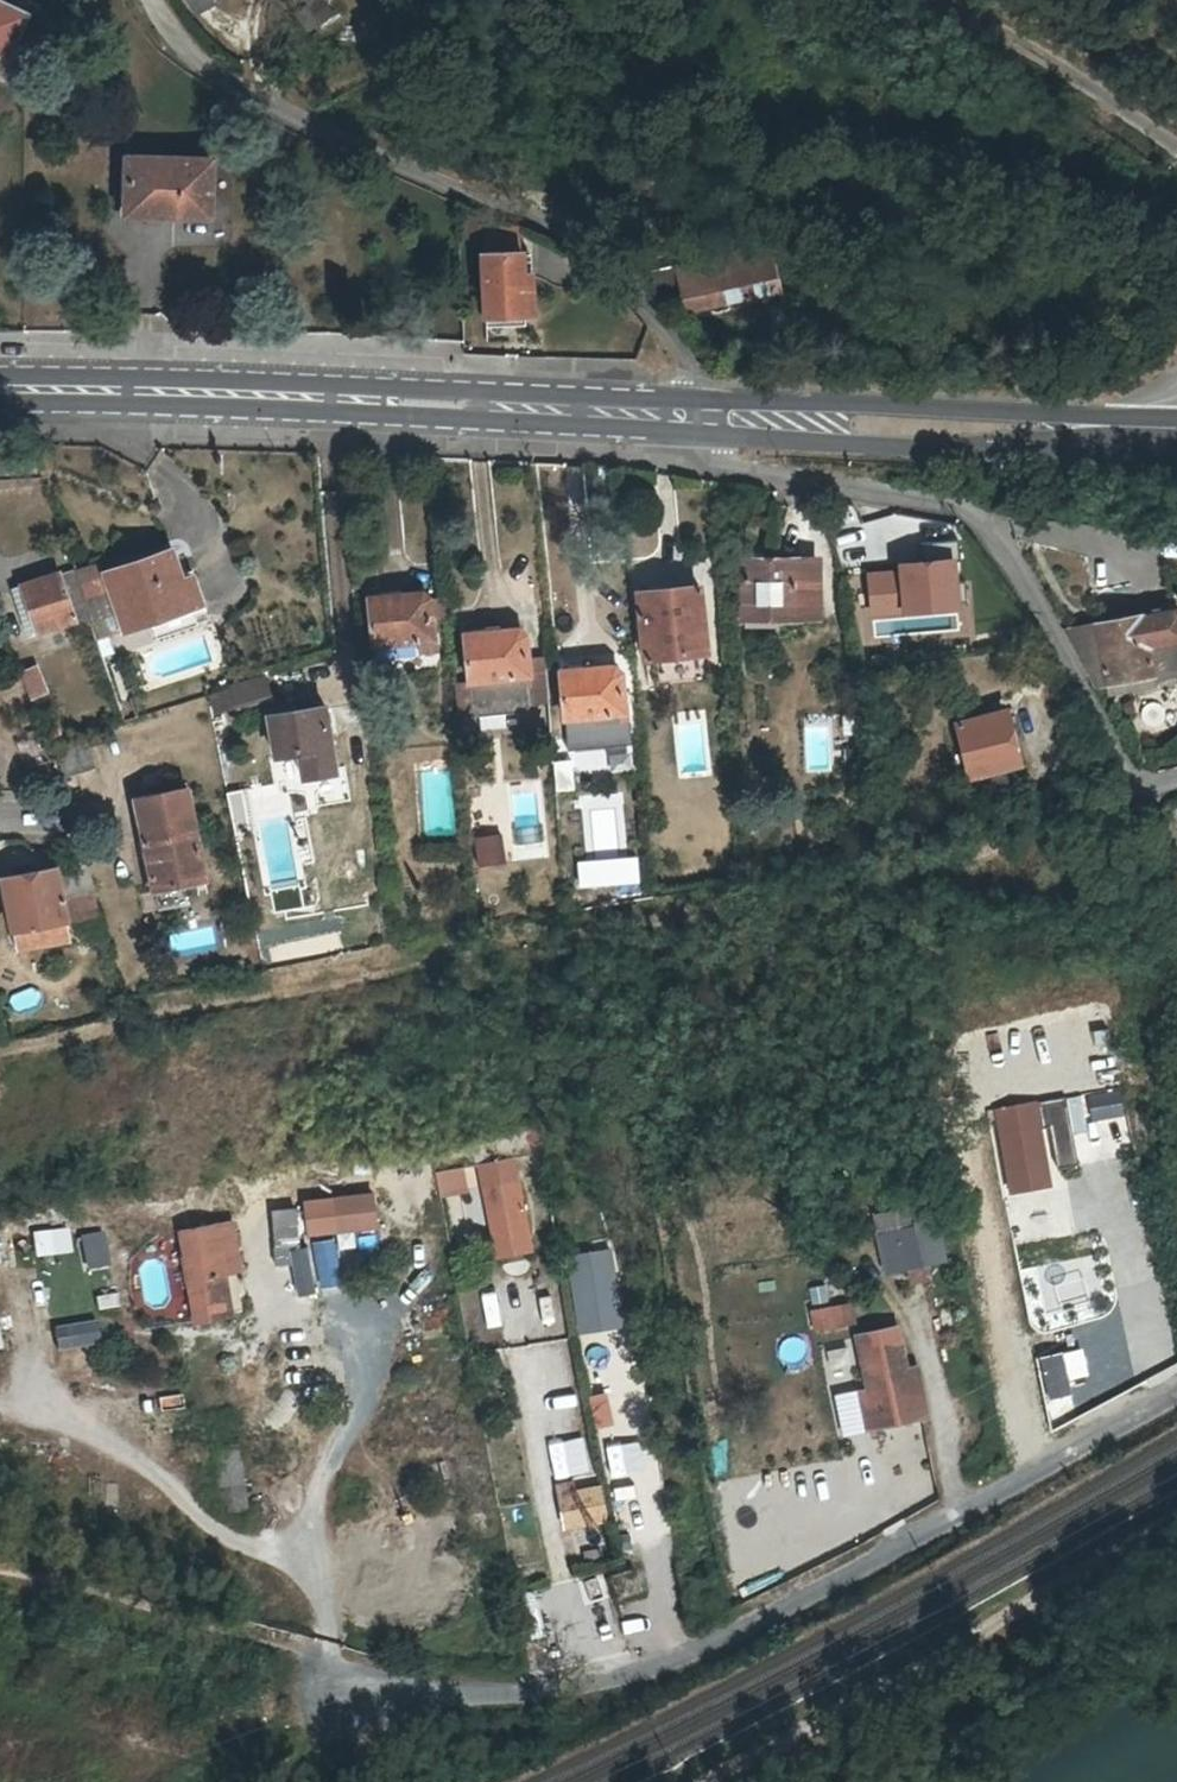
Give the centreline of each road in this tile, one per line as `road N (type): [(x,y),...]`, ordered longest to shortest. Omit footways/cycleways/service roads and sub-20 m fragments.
road 1 (residential): [(1176,1400),(889,1550),(608,1677),(494,1690),(331,1666)]
road 2 (residential): [(693,416),(694,367),(600,252),(551,223),(401,166),(229,81),(190,48),(154,0)]
road 3 (primary): [(0,390),(693,416)]
road 4 (residential): [(1176,779),(1144,789),(1130,781),(1000,538),(966,505),(745,475),(693,416)]
road 5 (track): [(704,1781),(1176,1511)]
road 6 (primary): [(693,416),(1176,437)]

